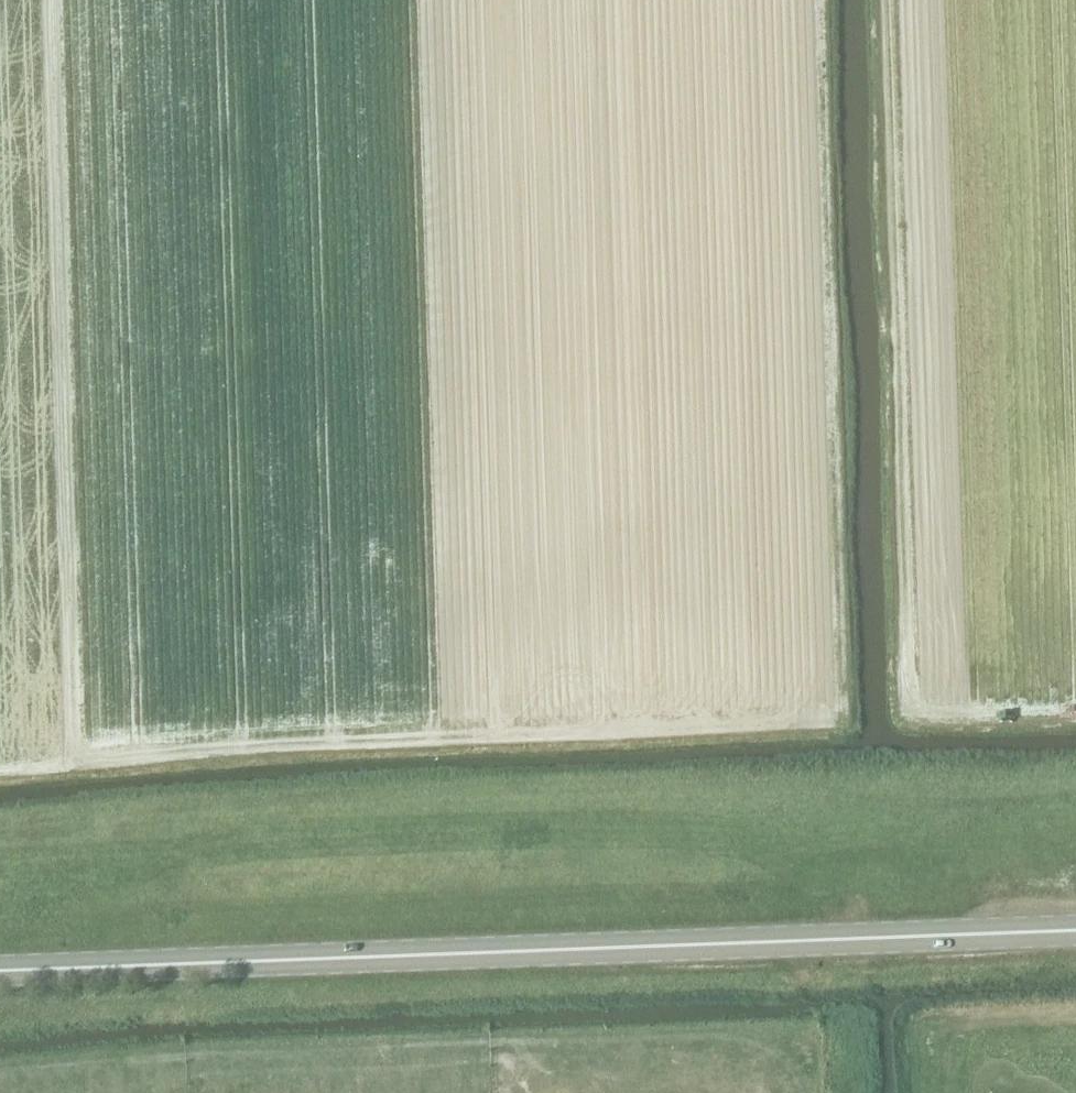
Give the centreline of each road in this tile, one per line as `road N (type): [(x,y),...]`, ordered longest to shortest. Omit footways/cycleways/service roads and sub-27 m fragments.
road 1 (secondary): [(0,973),(1075,932)]

